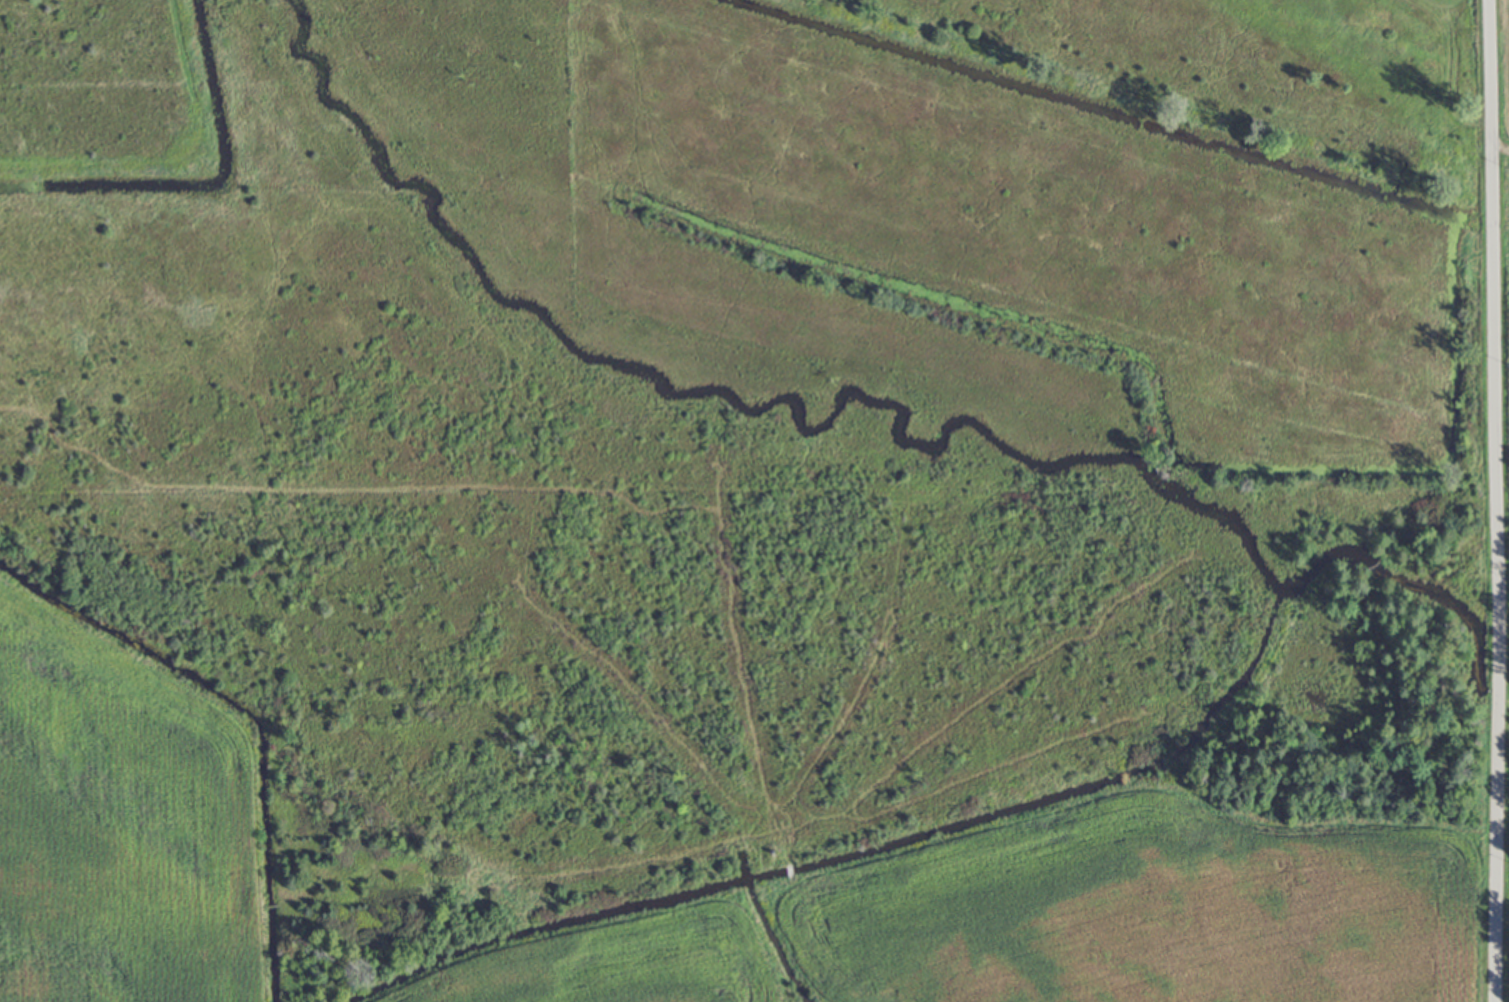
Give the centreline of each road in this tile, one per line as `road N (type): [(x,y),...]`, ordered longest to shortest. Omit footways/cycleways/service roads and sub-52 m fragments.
road 1 (residential): [(1506,1001),(1508,651),(1488,0)]

